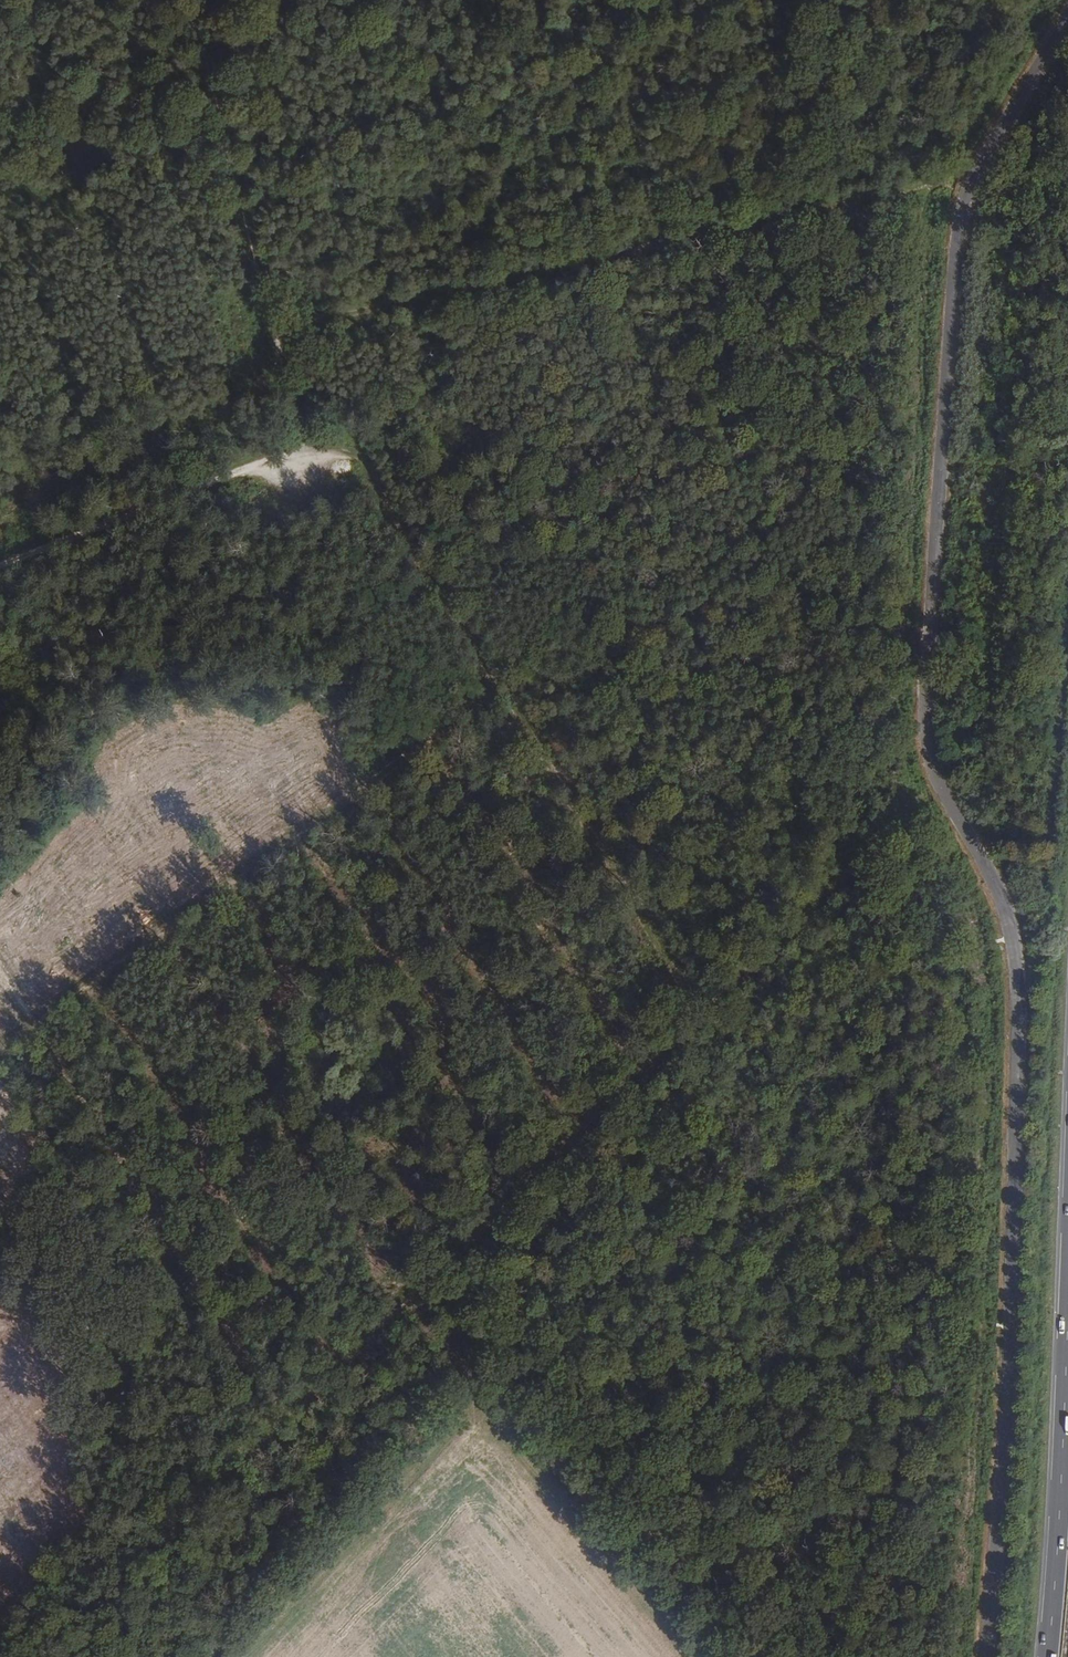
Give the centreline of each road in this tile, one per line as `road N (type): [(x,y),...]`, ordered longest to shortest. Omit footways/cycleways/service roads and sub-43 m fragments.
road 1 (unclassified): [(975,178),(964,208),(926,715),(936,782),(1001,890),(1022,1012),(1018,1295),(986,1656)]
road 2 (track): [(936,782),(40,1656)]
road 3 (track): [(271,334),(966,180)]
road 4 (track): [(302,453),(365,461),(384,506),(699,1009)]
road 5 (track): [(0,976),(288,1411)]
road 6 (trunk): [(1067,1305),(1048,1656)]
road 7 (track): [(302,453),(0,570)]
road 8 (tertiary): [(1067,26),(975,178)]
road 9 (track): [(271,334),(302,453)]

